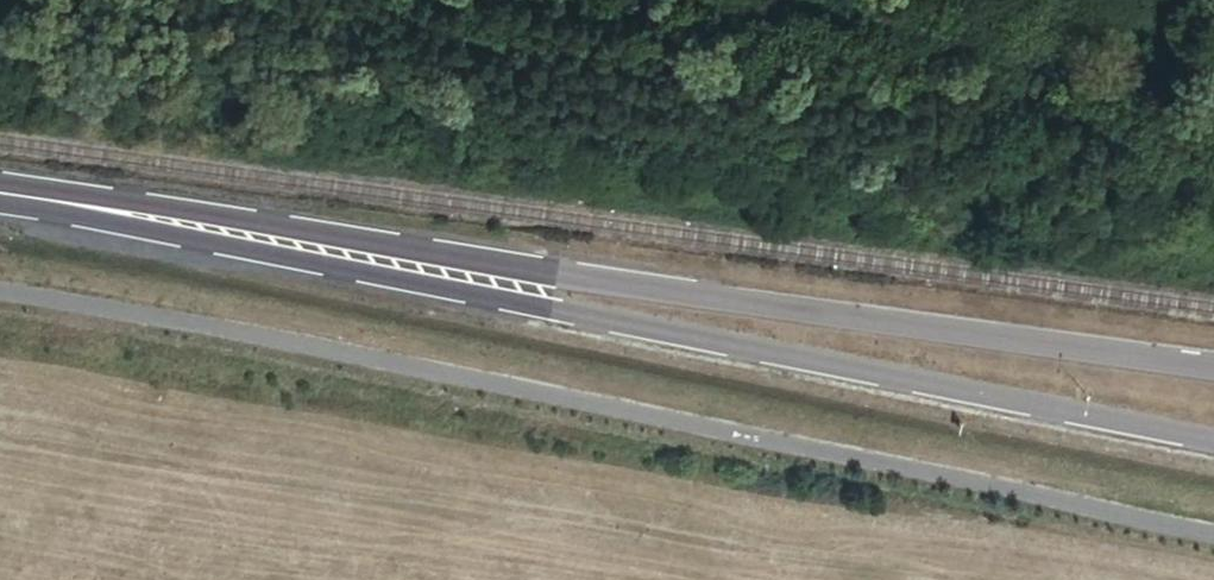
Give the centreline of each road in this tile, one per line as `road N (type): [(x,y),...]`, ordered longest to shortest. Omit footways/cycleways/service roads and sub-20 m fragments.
road 1 (tertiary): [(384,262),(1213,435)]
road 2 (tertiary): [(1213,376),(384,262)]
road 3 (track): [(1213,78),(671,0)]
road 4 (tertiary): [(0,197),(384,262)]

